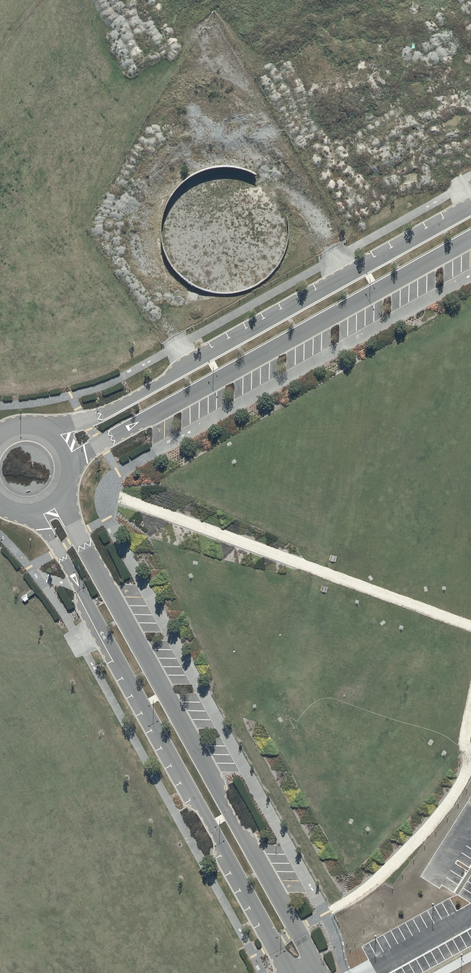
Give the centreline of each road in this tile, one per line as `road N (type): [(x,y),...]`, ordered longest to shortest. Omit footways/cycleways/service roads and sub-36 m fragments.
road 1 (unclassified): [(59,500),(321,972)]
road 2 (unclassified): [(293,972),(40,512)]
road 3 (unclassified): [(52,433),(102,419),(470,212)]
road 4 (unclassified): [(470,236),(126,428),(71,468)]

